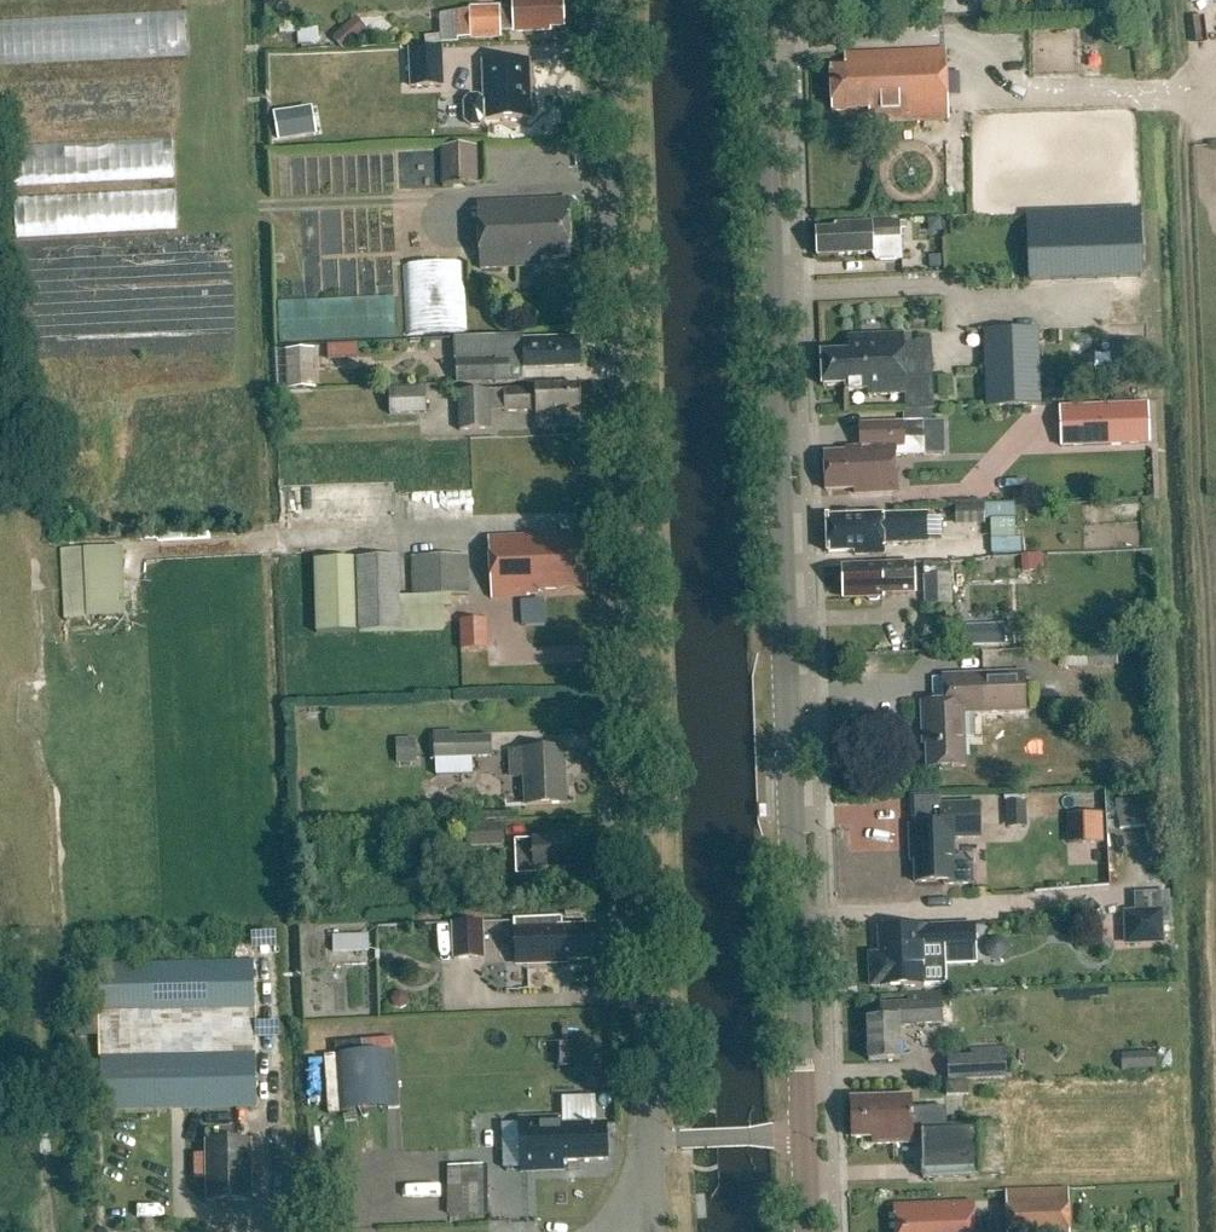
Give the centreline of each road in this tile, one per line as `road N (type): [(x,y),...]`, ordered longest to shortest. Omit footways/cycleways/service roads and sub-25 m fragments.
road 1 (unclassified): [(650,1141),(606,0)]
road 2 (secondary): [(805,1137),(761,0)]
road 3 (residential): [(650,1141),(805,1137)]

